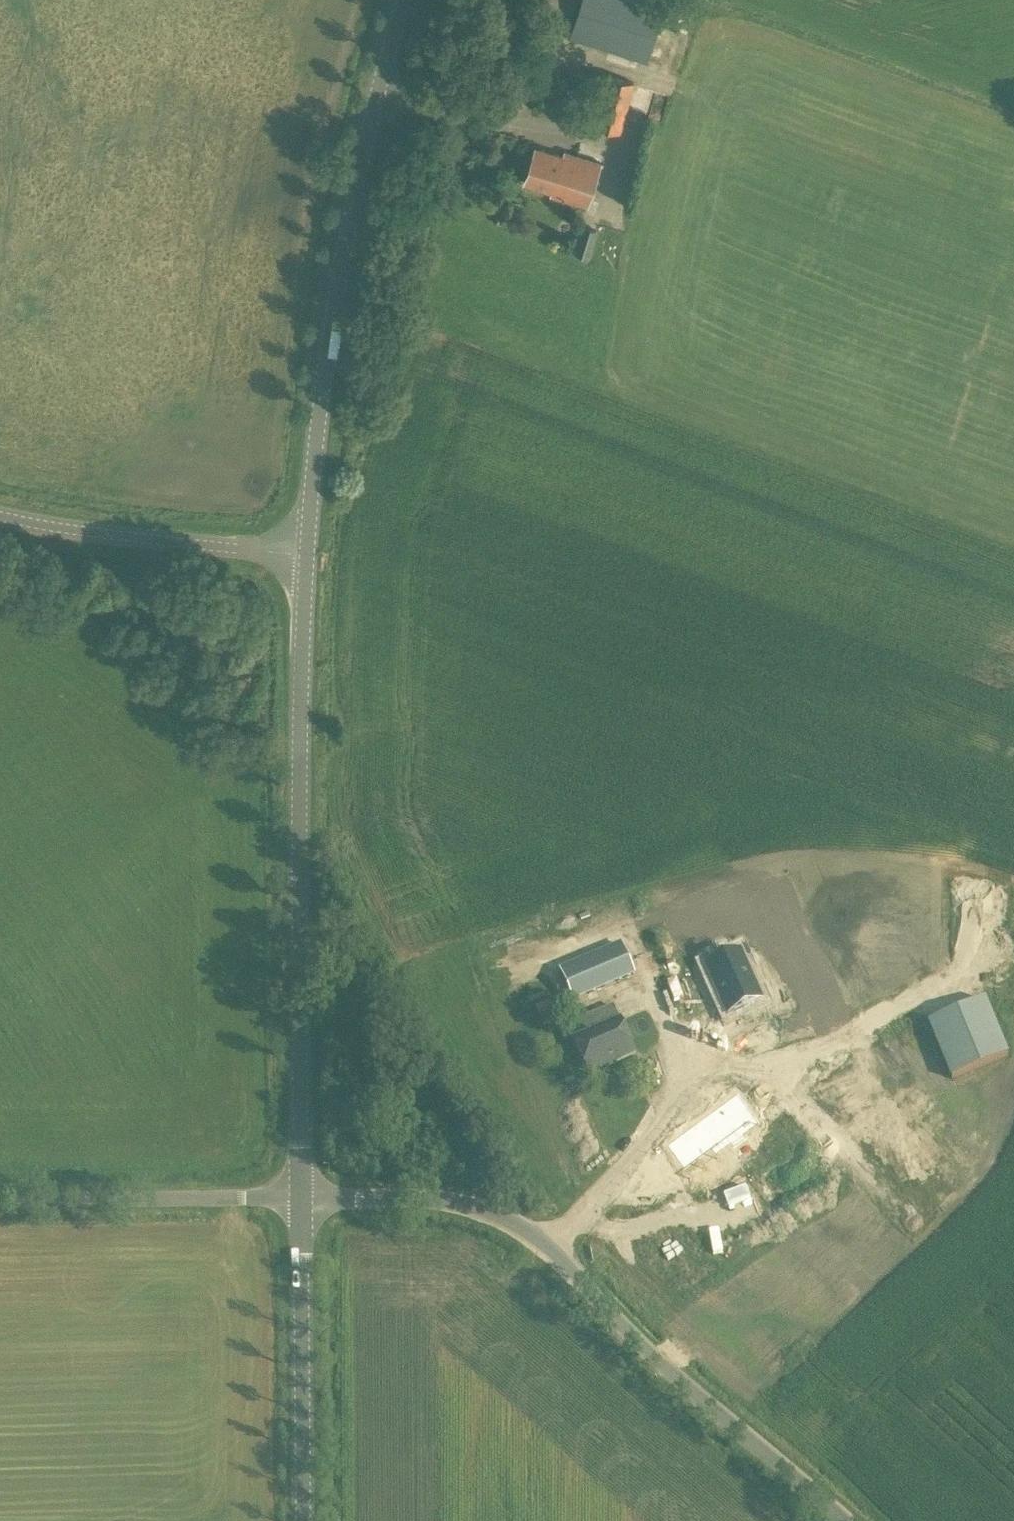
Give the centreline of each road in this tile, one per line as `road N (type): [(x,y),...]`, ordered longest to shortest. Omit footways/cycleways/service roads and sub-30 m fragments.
road 1 (unclassified): [(299,1195),(429,1193),(495,1208),(540,1236),(670,1373),(836,1520)]
road 2 (tertiary): [(299,1195),(295,551)]
road 3 (tertiary): [(295,551),(312,413),(378,64),(400,0)]
road 4 (tertiary): [(303,1520),(299,1195)]
road 5 (unclassified): [(0,1198),(299,1195)]
road 6 (tertiary): [(295,551),(48,541),(0,528)]

